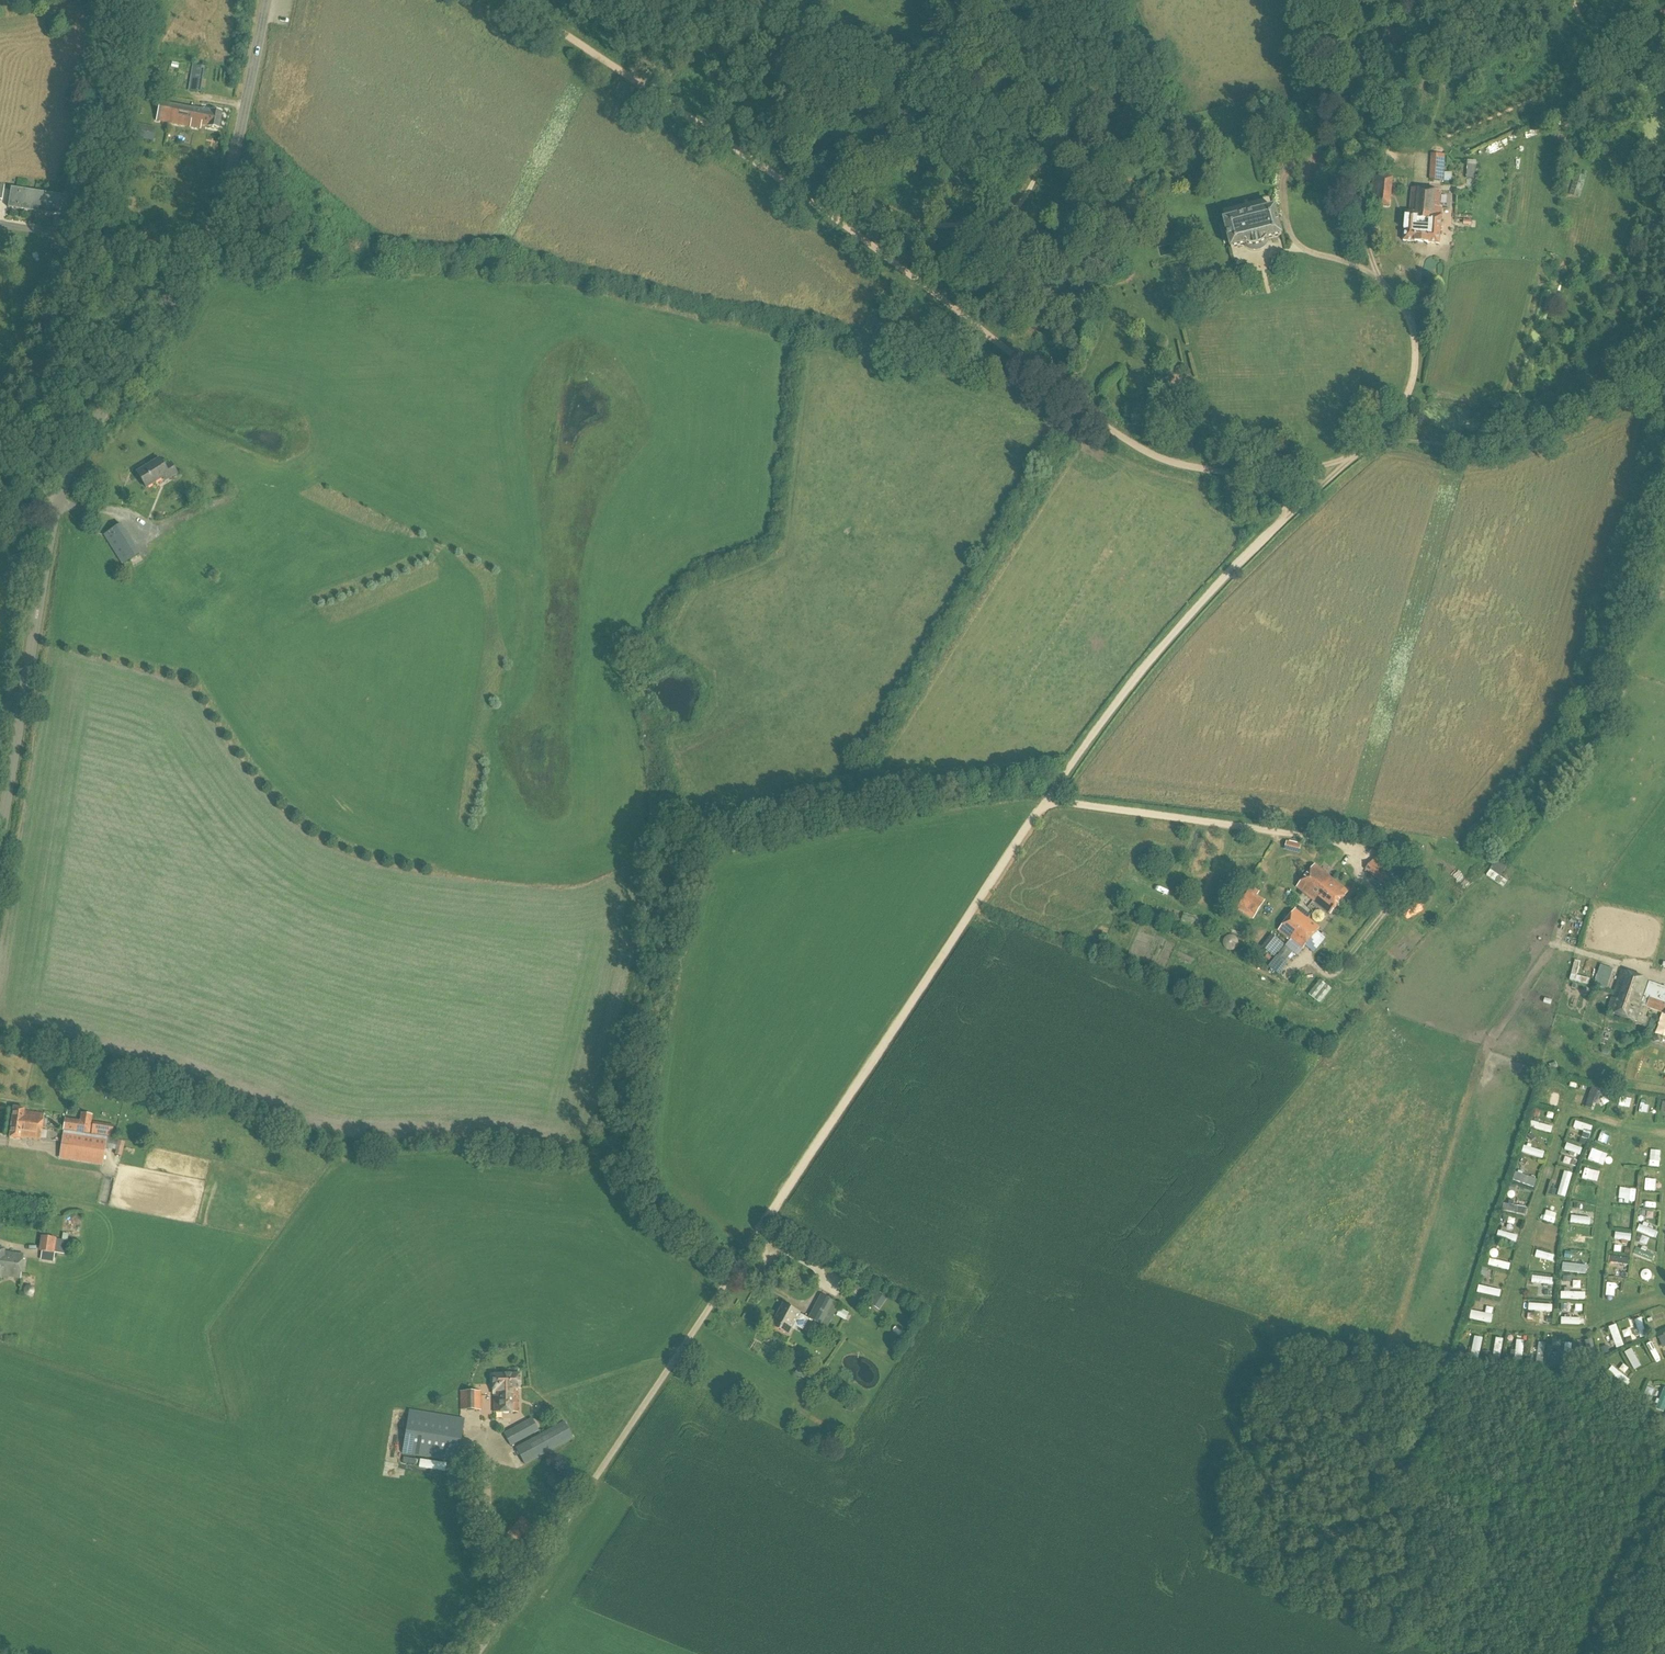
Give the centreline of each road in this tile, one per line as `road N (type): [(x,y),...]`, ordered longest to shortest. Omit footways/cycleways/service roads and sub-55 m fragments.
road 1 (unclassified): [(480,1653),(1049,798)]
road 2 (tertiary): [(0,836),(62,488),(215,219),(266,0)]
road 3 (track): [(1353,457),(1251,474),(1134,445),(775,173)]
road 4 (track): [(1049,798),(1150,661),(1226,576),(1353,457)]
road 5 (track): [(1367,445),(1399,414),(1412,383),(1408,316),(1374,274),(1304,251),(1290,236),(1280,183),(1294,166),(1316,165),(1346,177),(1357,198)]
road 6 (track): [(775,173),(512,0)]
road 7 (track): [(1367,445),(1395,437),(1490,443),(1573,414),(1664,367)]
road 8 (track): [(1425,144),(1557,89),(1575,62)]

